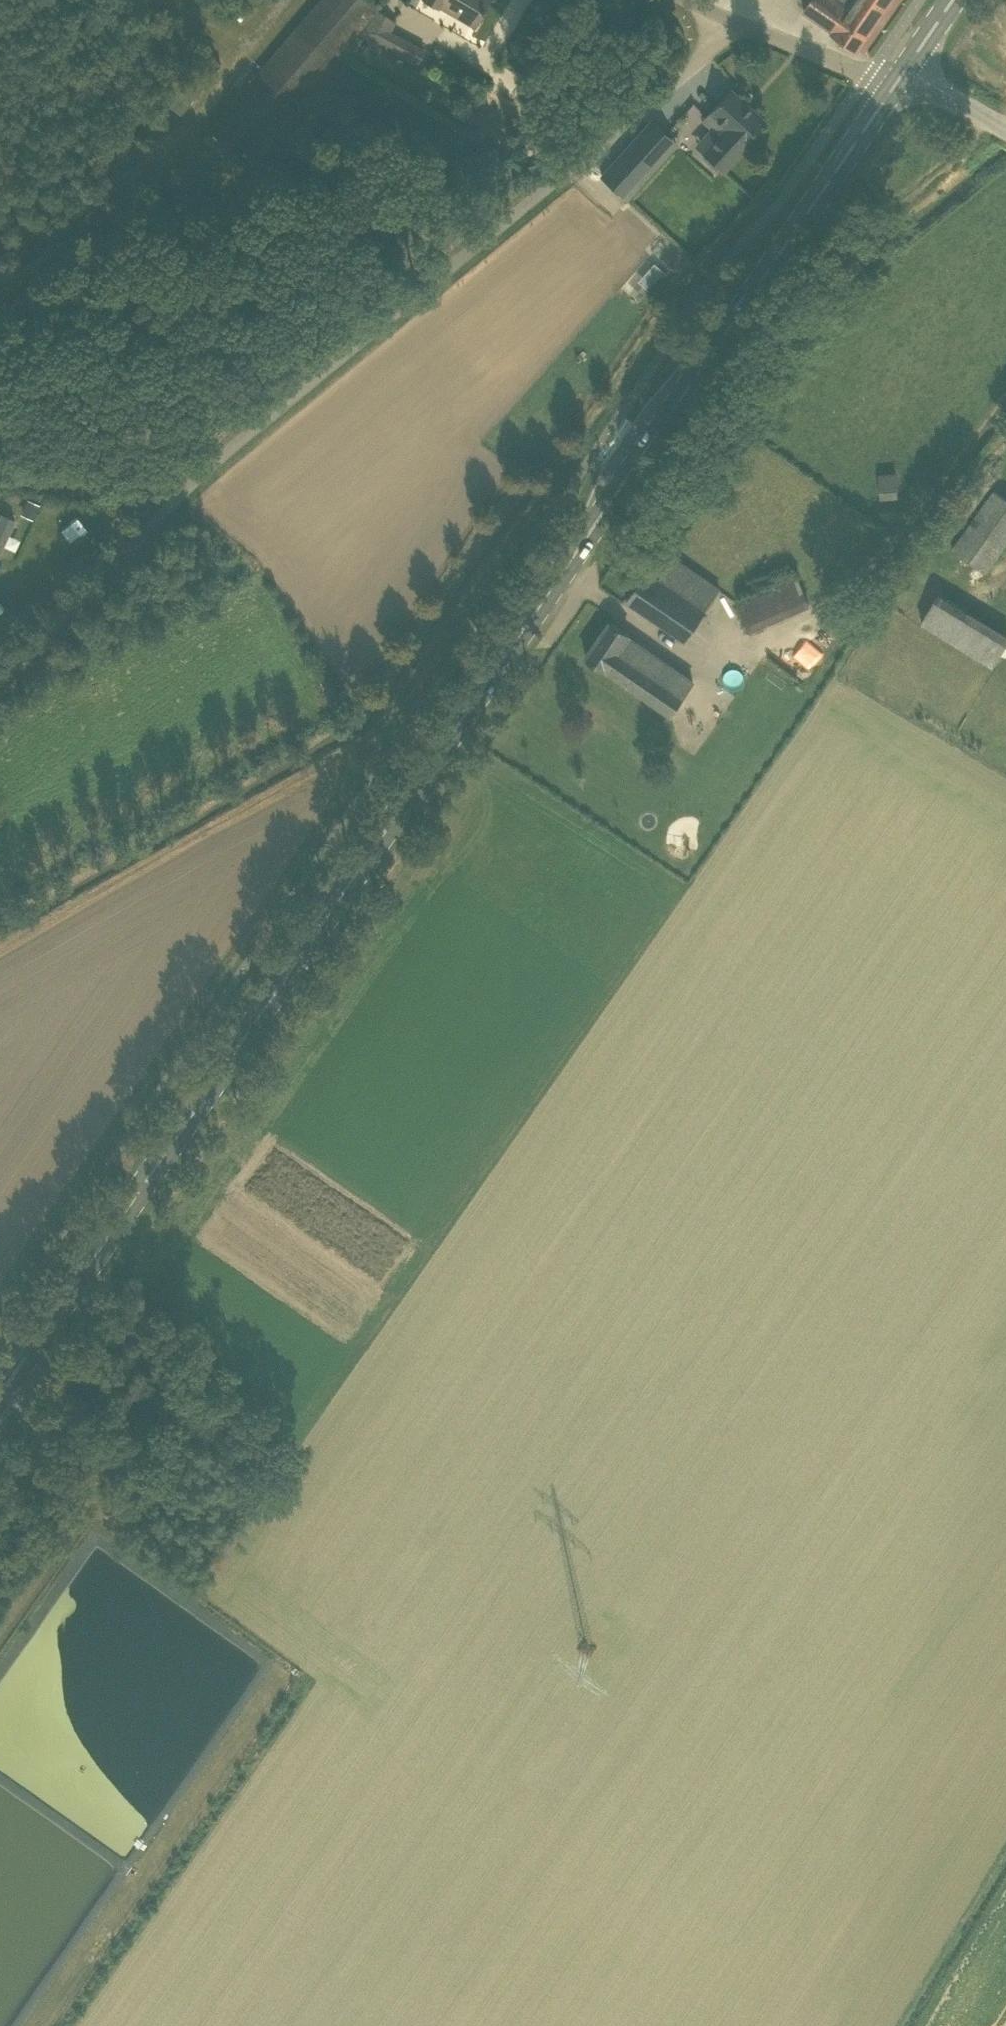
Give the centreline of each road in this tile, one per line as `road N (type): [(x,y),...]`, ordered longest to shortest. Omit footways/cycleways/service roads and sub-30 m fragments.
road 1 (primary): [(0,1396),(898,81)]
road 2 (unclassified): [(0,682),(151,525),(509,230),(738,22)]
road 3 (track): [(0,310),(287,0)]
road 4 (unclassified): [(898,81),(738,22)]

